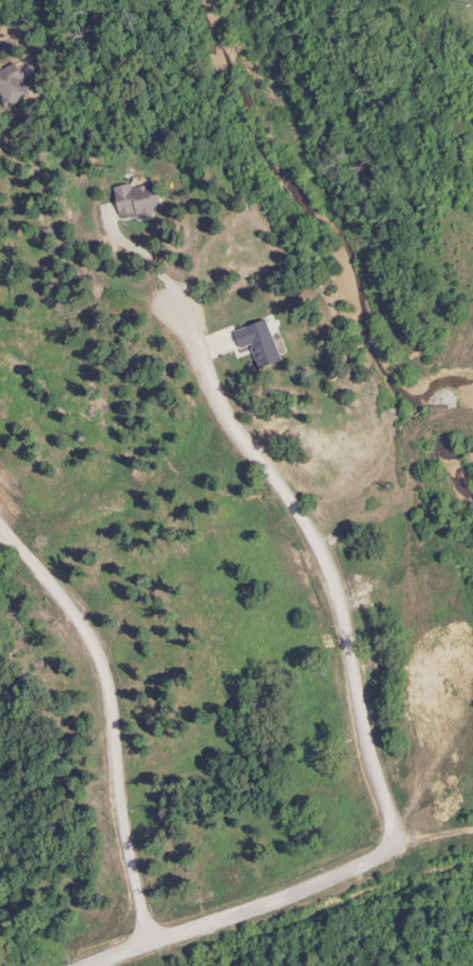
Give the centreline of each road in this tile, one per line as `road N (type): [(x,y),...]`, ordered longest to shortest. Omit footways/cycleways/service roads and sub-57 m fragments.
road 1 (residential): [(74,965),(257,916),(384,855),(409,774),(410,496),(438,387),(368,271),(245,0)]
road 2 (residential): [(398,829),(368,748),(330,588),(288,503),(215,413),(174,310)]
road 3 (residential): [(147,943),(113,799),(101,666),(66,604),(0,532)]

